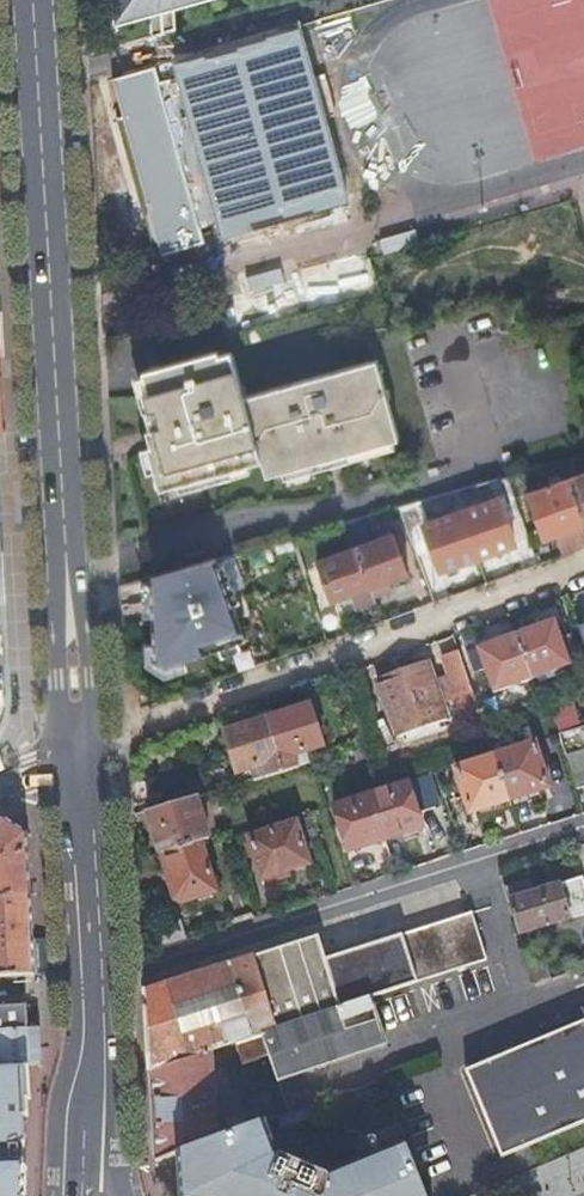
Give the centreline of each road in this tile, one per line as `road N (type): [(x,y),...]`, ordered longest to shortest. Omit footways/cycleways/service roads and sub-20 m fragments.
road 1 (secondary): [(81,743),(33,0)]
road 2 (residential): [(81,743),(583,567)]
road 3 (residential): [(96,976),(583,826)]
road 4 (secondary): [(96,976),(82,760)]
road 5 (secondary): [(96,1101),(96,976)]

